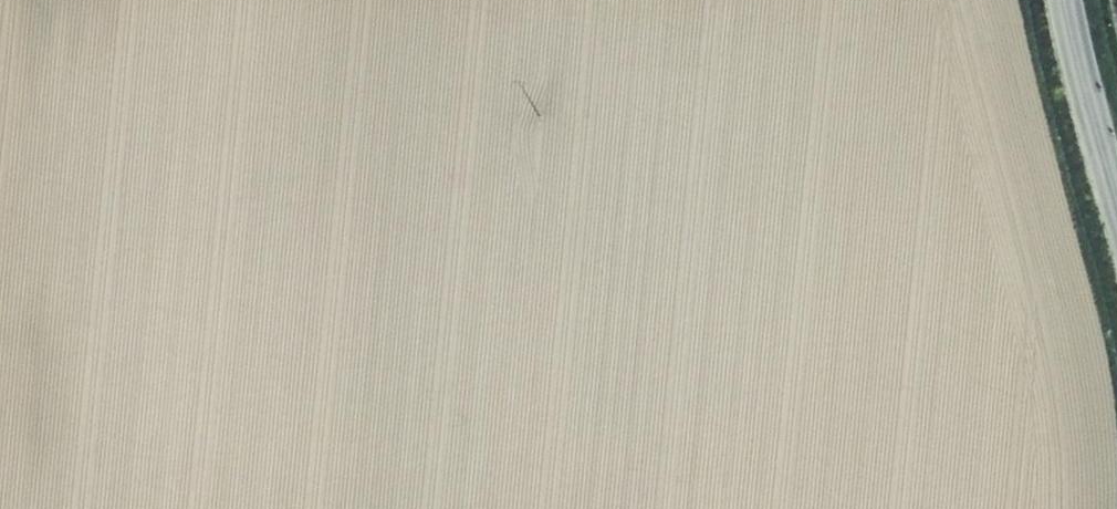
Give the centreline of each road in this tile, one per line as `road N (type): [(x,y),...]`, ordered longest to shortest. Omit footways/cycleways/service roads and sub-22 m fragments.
road 1 (tertiary): [(1116,206),(1063,0)]

